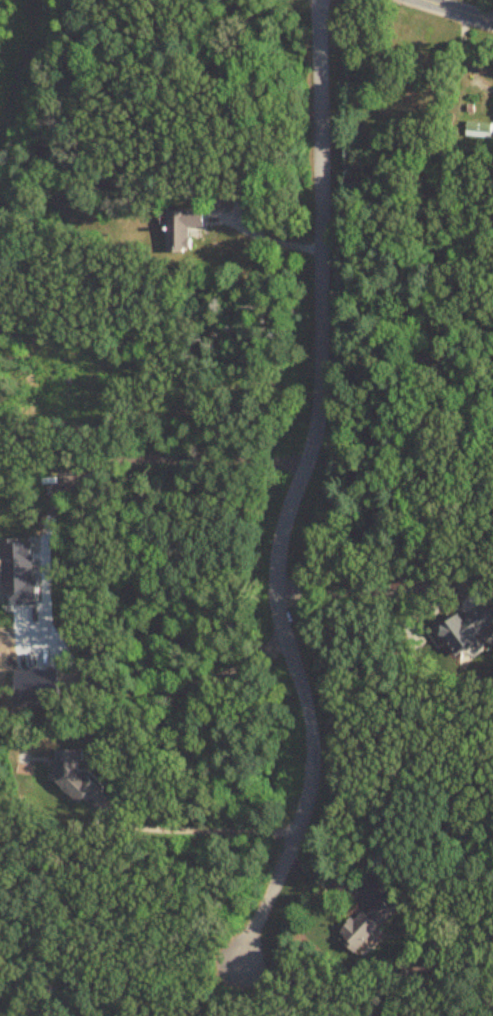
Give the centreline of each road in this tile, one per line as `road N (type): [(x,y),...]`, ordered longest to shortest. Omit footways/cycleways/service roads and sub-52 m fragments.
road 1 (residential): [(318,0),(321,397),(273,566),(281,627),(306,693),(313,766),(239,963)]

